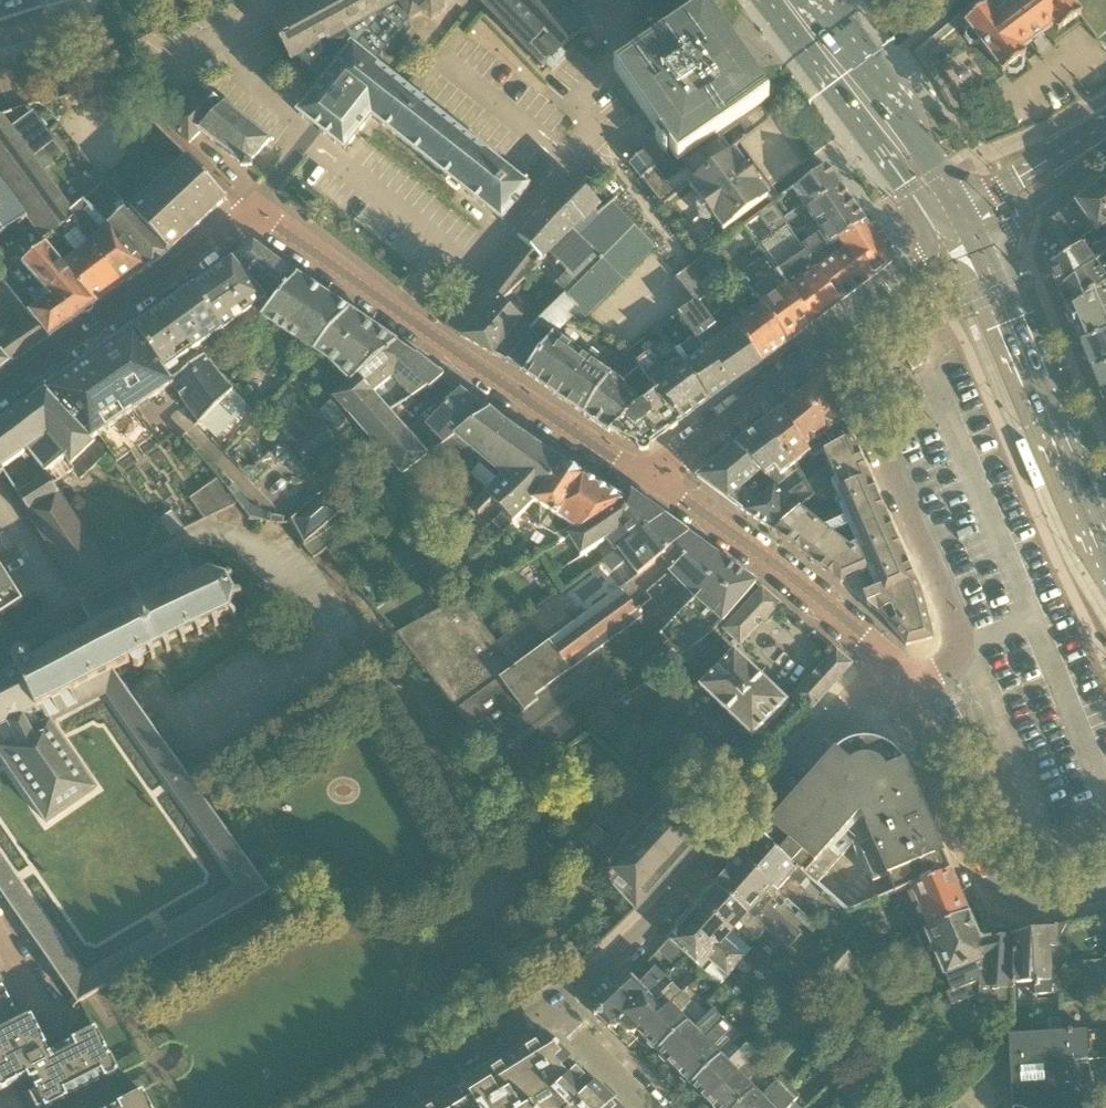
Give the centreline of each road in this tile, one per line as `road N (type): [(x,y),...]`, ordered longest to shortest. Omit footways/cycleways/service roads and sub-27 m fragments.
road 1 (residential): [(655,481),(466,362),(265,217),(0,389)]
road 2 (residential): [(551,1007),(645,926),(827,722),(852,698),(900,680)]
road 3 (residential): [(826,338),(958,628),(959,645),(938,673),(900,680)]
road 4 (residential): [(900,680),(981,873),(1003,895),(1039,903),(1105,889)]
road 5 (secondary): [(1105,545),(975,237)]
road 6 (residential): [(900,680),(870,641),(655,481)]
road 7 (residential): [(826,338),(655,481)]
road 8 (residential): [(375,1107),(551,1007)]
road 9 (secondary): [(886,127),(804,0)]
road 10 (residential): [(941,243),(826,338)]
road 11 (tertiary): [(975,237),(1010,222),(1086,150)]
road 12 (residential): [(650,1107),(551,1007)]
road 13 (tertiary): [(1086,150),(1035,166),(962,213)]
road 14 (secondary): [(886,127),(904,182),(941,243)]

